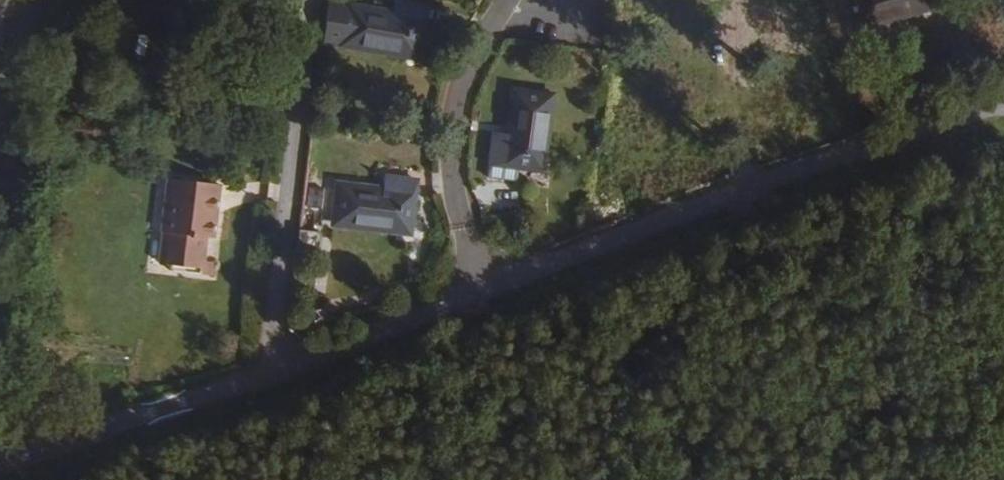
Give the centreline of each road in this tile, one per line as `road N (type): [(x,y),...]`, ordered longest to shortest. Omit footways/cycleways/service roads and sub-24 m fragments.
road 1 (residential): [(1003,106),(256,396)]
road 2 (residential): [(305,0),(256,396)]
road 3 (residential): [(256,396),(11,479)]

